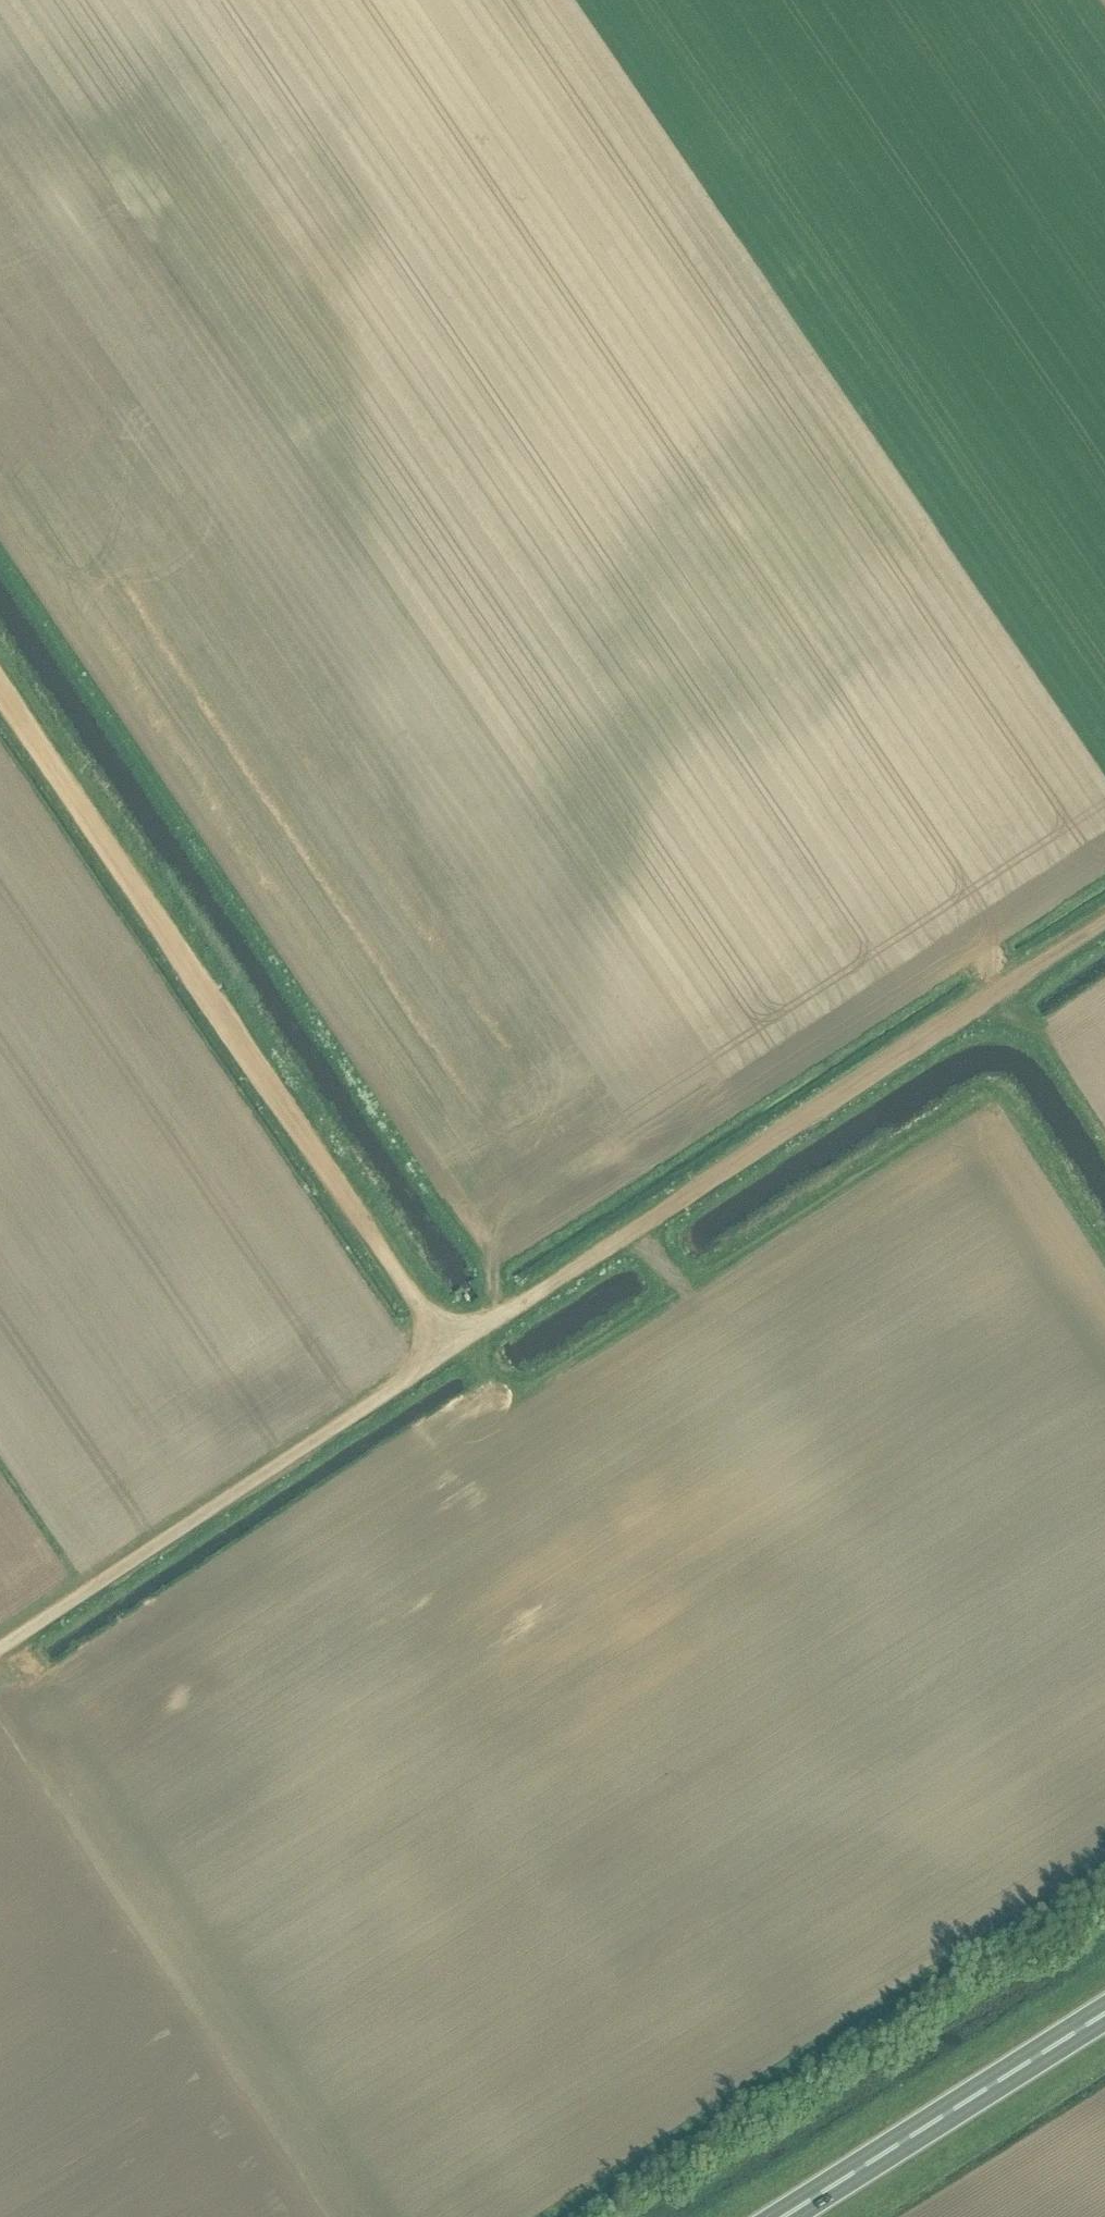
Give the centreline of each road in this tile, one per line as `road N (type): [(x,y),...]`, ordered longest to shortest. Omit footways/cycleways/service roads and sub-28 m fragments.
road 1 (track): [(0,698),(447,1351),(1104,918)]
road 2 (unclassified): [(0,1646),(447,1351)]
road 3 (trunk): [(786,2216),(1104,2015)]

